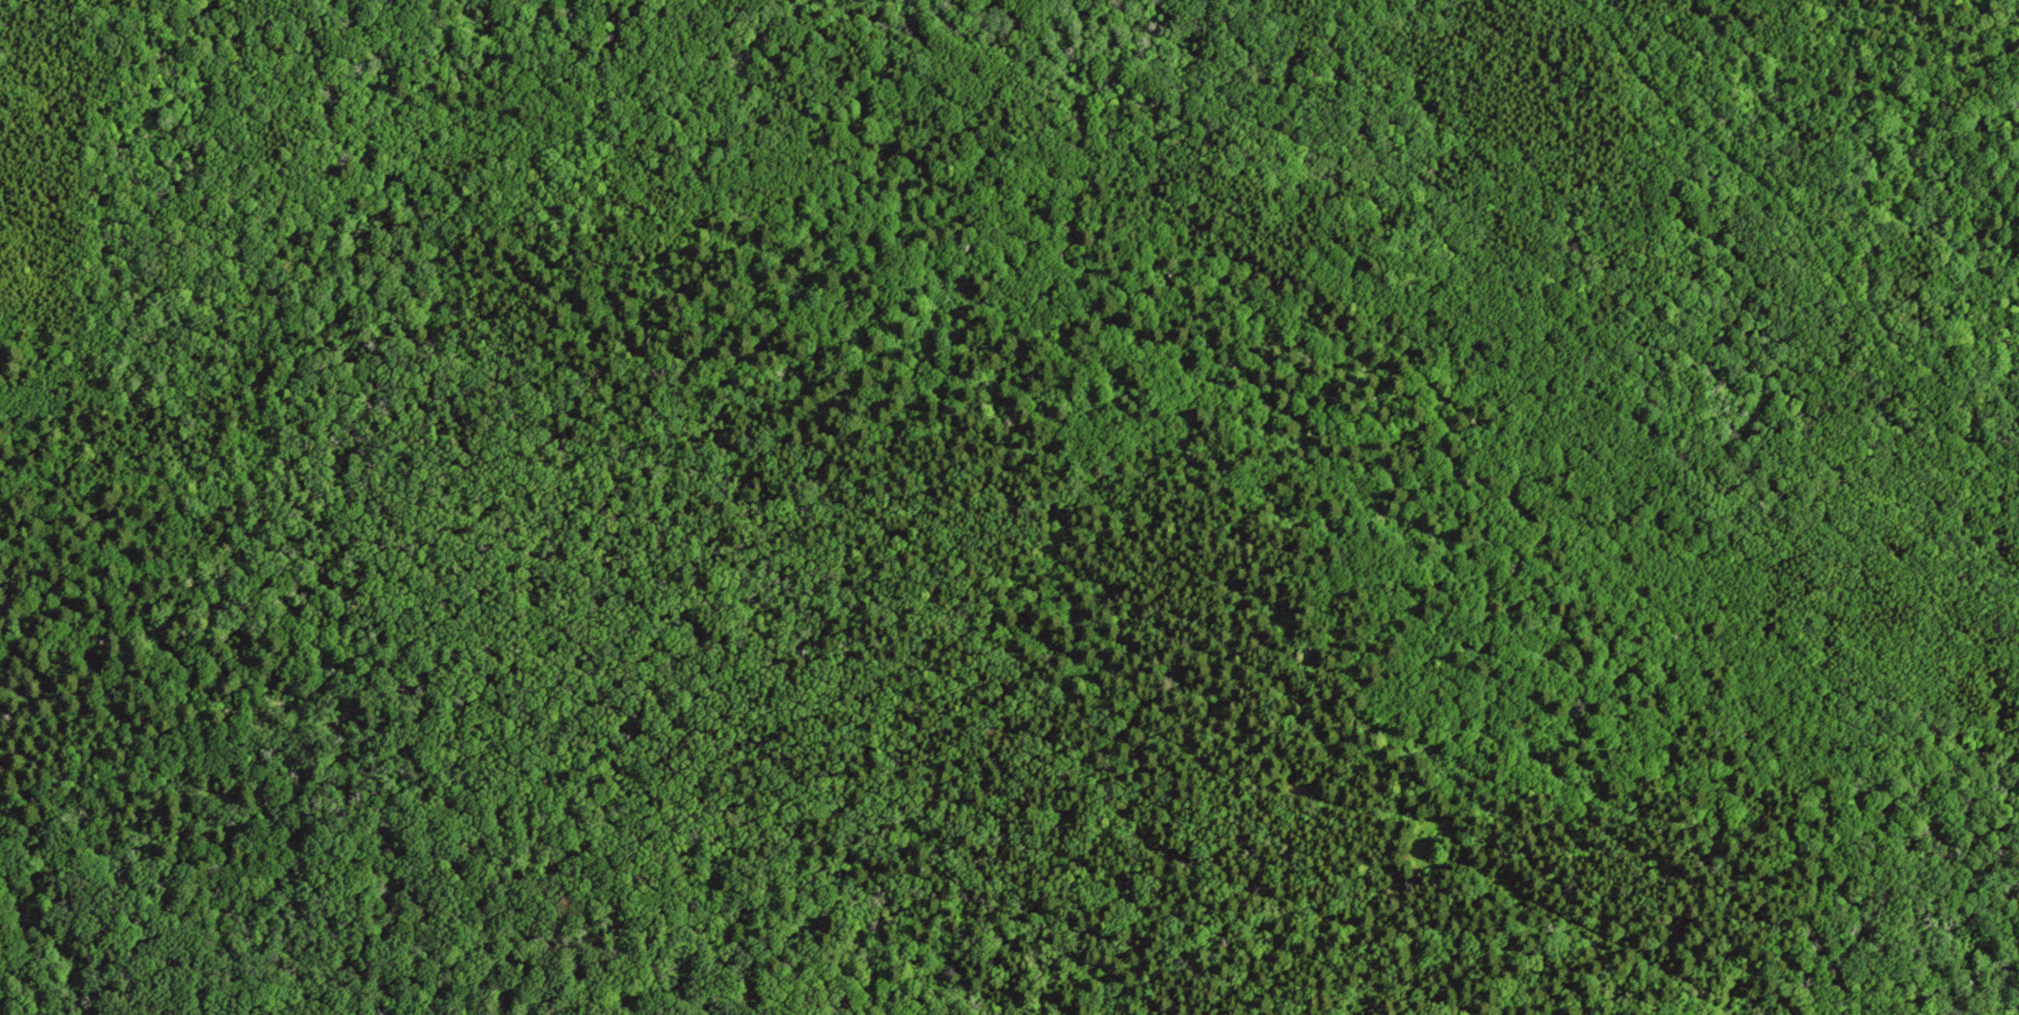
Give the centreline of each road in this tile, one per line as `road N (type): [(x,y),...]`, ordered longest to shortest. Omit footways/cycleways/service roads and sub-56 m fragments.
road 1 (track): [(2018,478),(1947,420),(1884,350),(1827,244),(1642,75),(1578,0)]
road 2 (track): [(1722,1014),(1663,963),(1472,864)]

